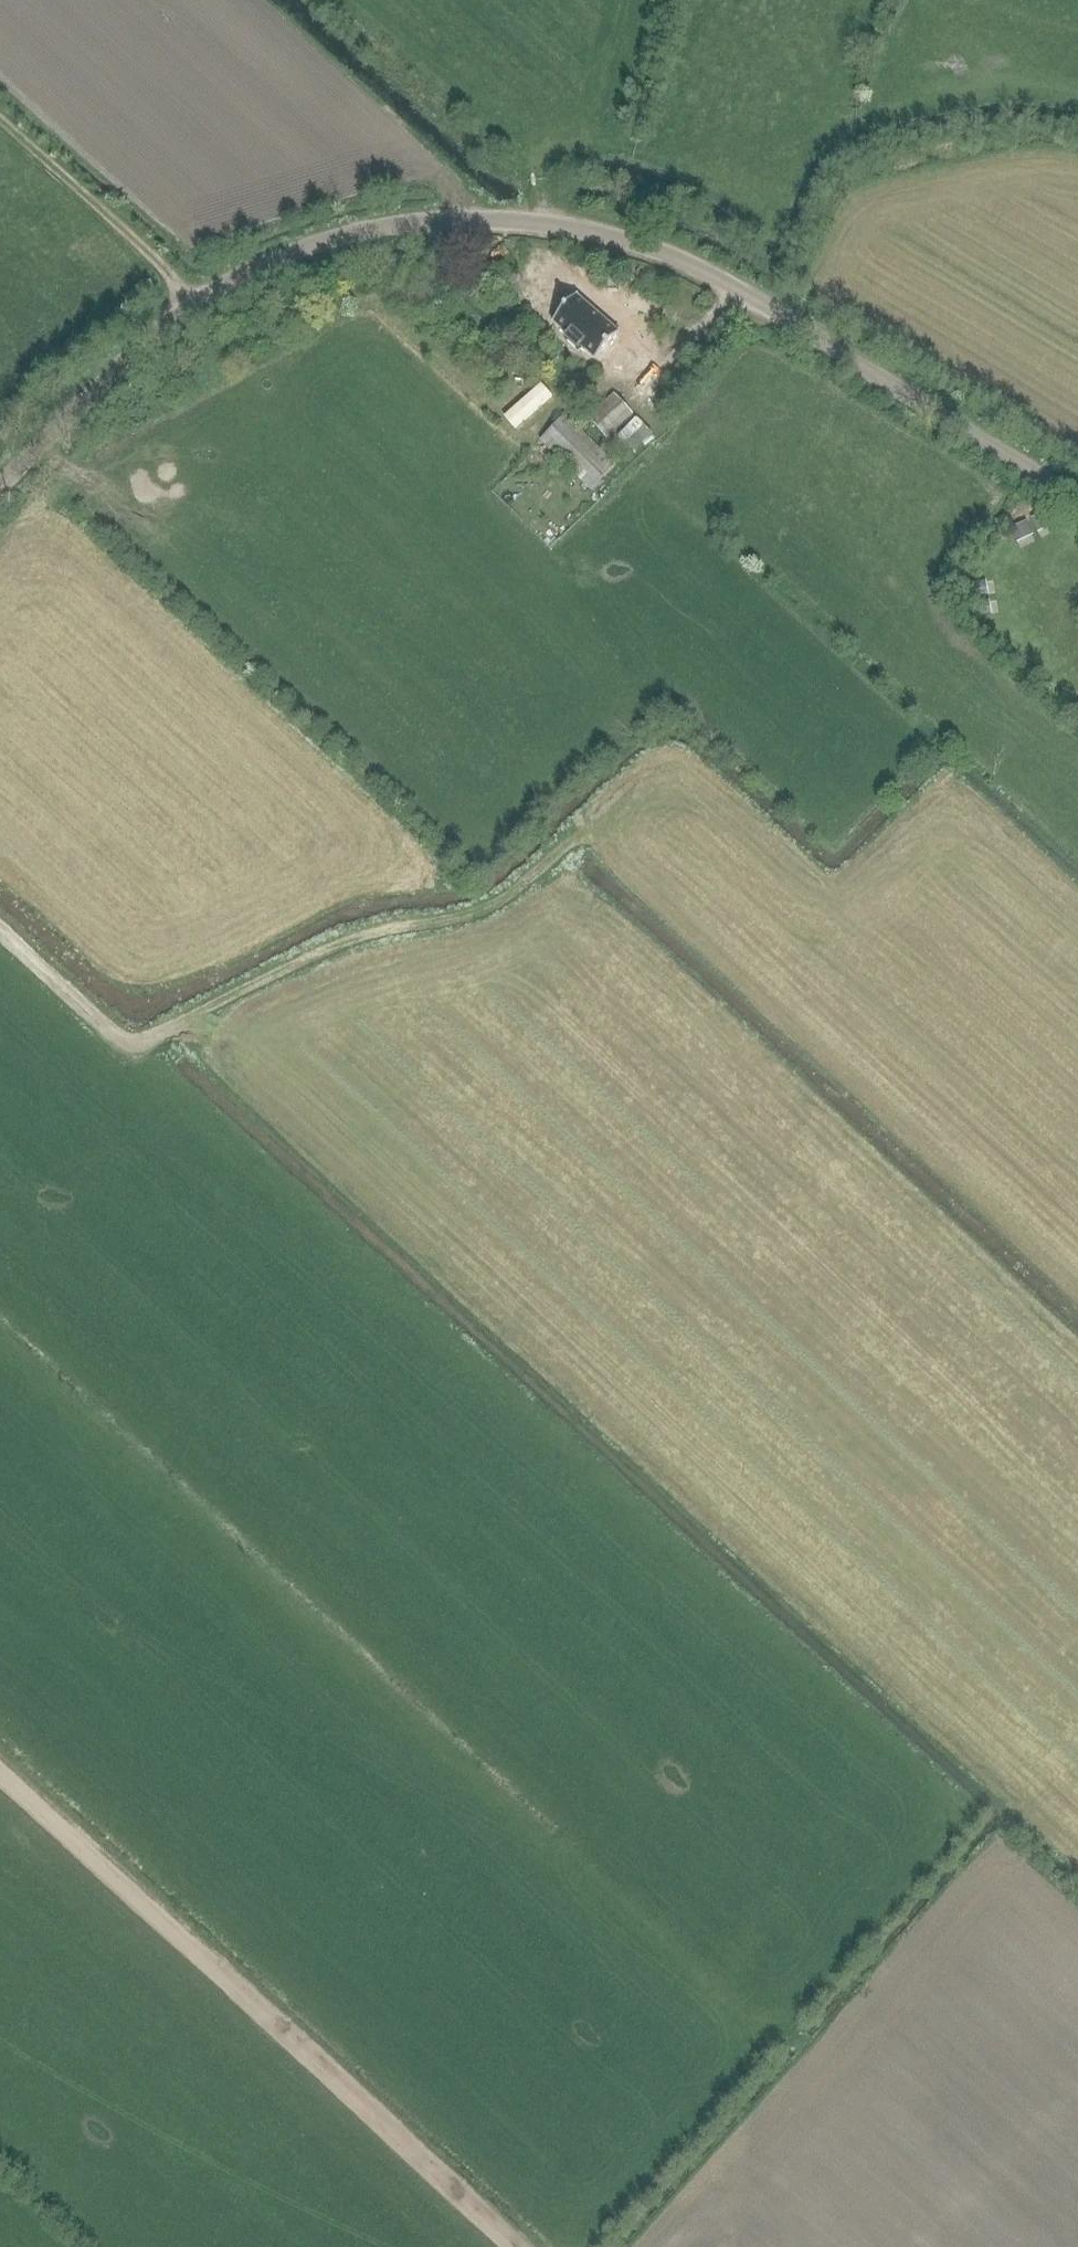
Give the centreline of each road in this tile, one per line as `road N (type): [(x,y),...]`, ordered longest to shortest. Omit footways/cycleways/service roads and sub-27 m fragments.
road 1 (tertiary): [(0,485),(192,303),(347,234),(488,219),(615,236),(704,271),(1077,499)]
road 2 (track): [(192,303),(134,237),(0,116)]

